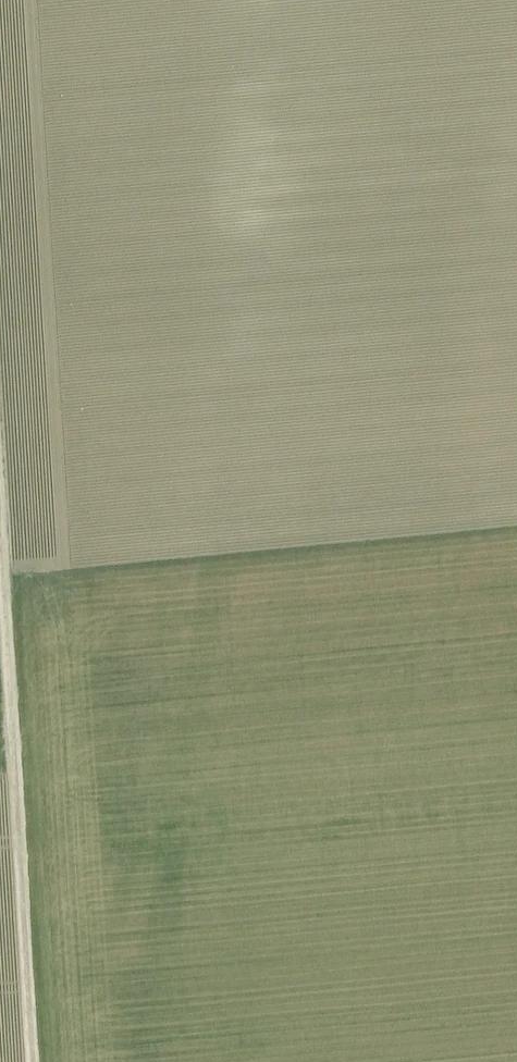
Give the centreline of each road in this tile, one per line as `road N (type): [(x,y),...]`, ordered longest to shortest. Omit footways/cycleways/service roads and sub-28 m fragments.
road 1 (track): [(0,526),(32,1061)]

